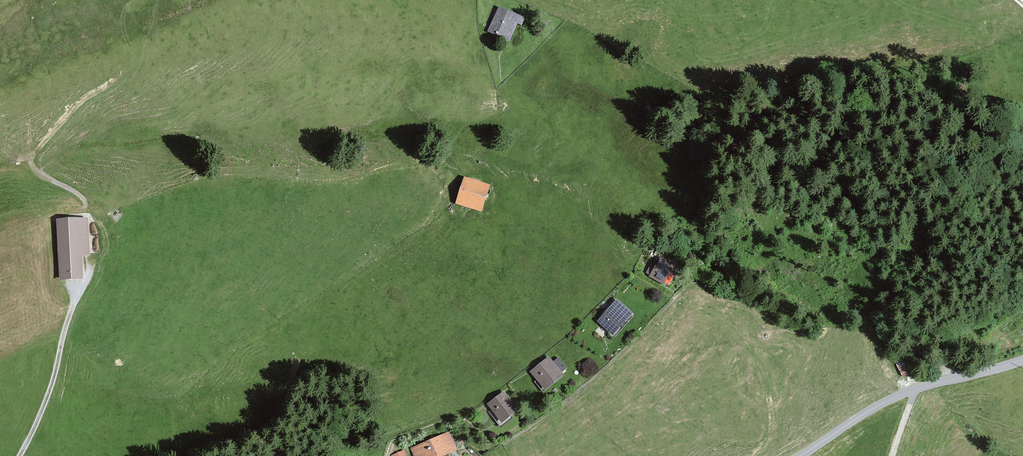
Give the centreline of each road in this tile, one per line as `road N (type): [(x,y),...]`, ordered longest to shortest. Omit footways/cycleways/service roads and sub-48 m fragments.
road 1 (unclassified): [(801,455),(879,403),(1022,360)]
road 2 (track): [(20,455),(46,405),(77,287)]

